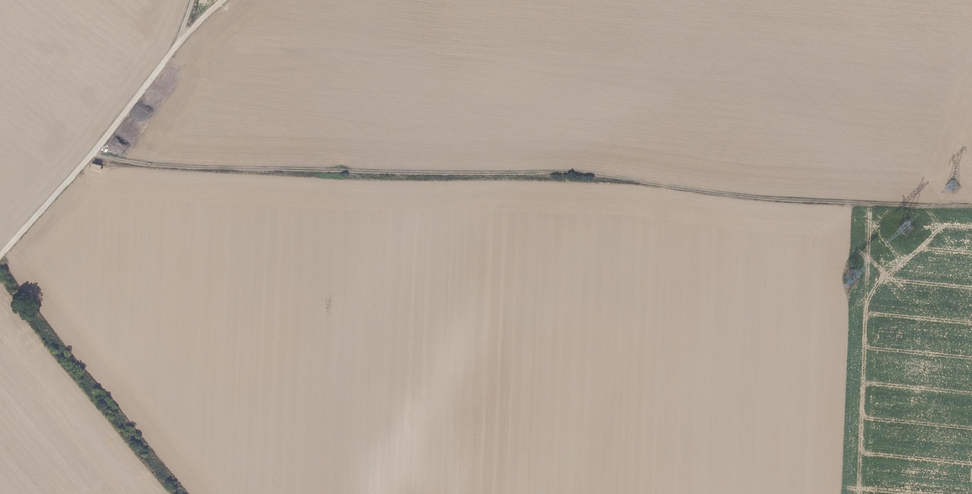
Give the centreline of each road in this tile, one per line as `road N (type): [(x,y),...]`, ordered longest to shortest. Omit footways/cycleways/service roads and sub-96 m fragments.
road 1 (track): [(0,256),(179,43)]

